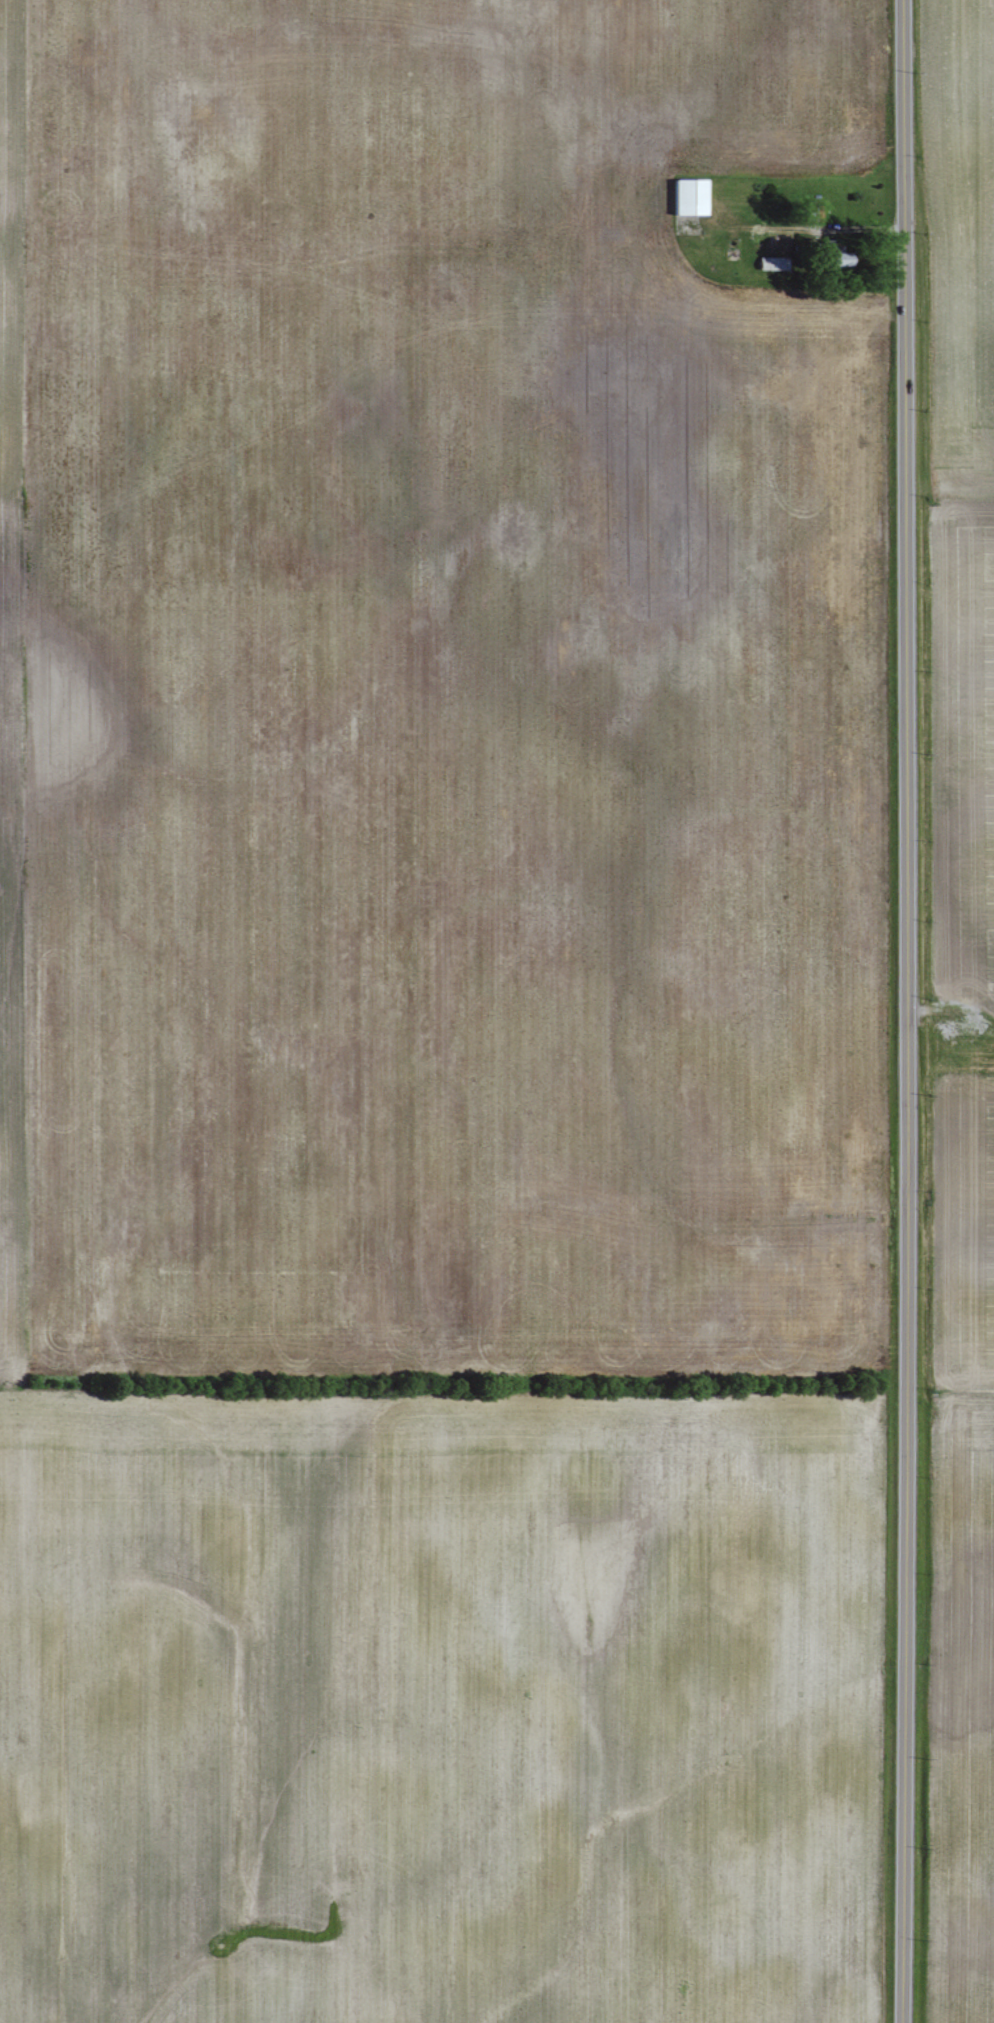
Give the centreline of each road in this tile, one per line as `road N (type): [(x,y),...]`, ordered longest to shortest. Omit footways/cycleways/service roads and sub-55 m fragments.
road 1 (secondary): [(901,2022),(901,0)]

